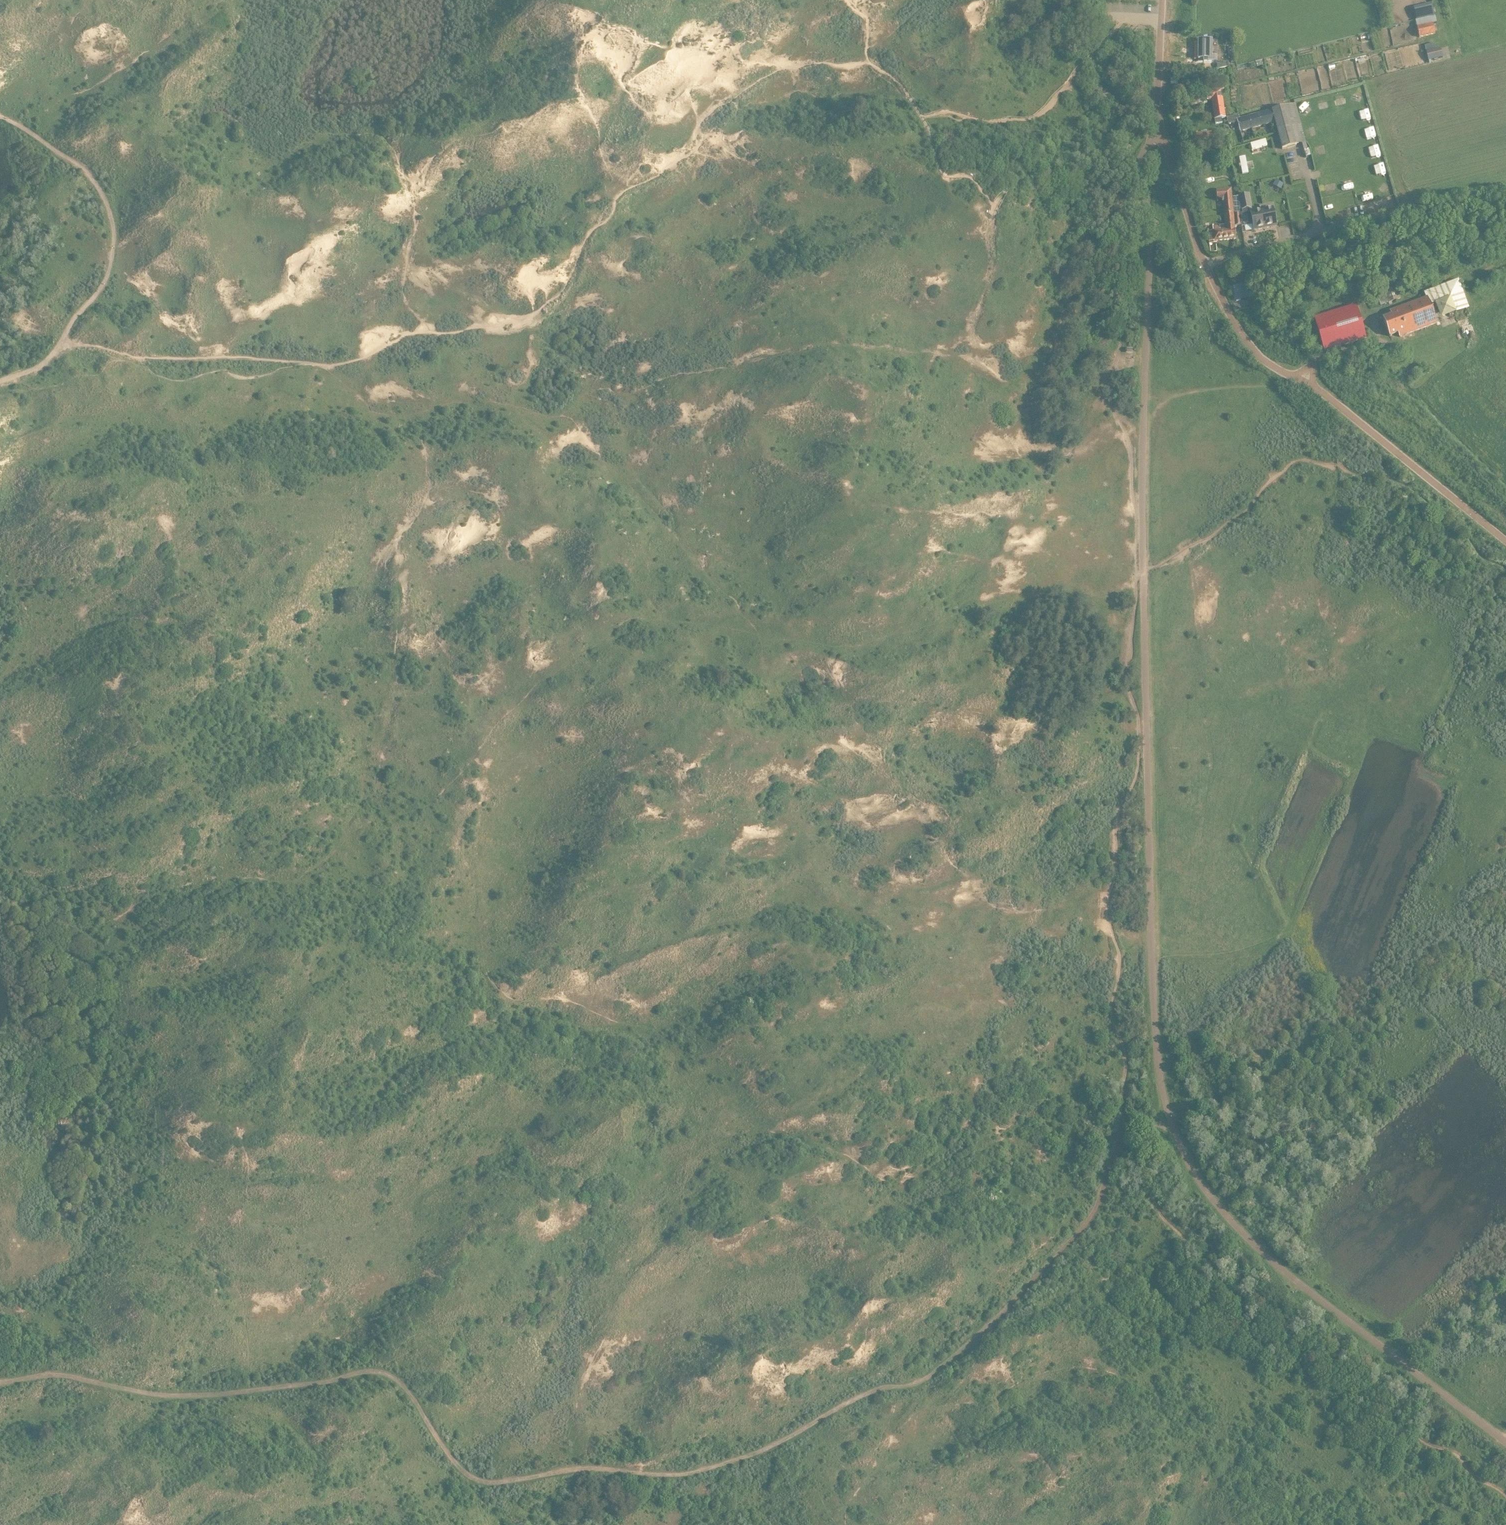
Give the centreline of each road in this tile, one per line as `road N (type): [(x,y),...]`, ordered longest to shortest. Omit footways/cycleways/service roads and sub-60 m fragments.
road 1 (residential): [(1505,541),(1310,384),(1253,352),(1238,332),(1203,262),(1155,113),(1159,0)]

